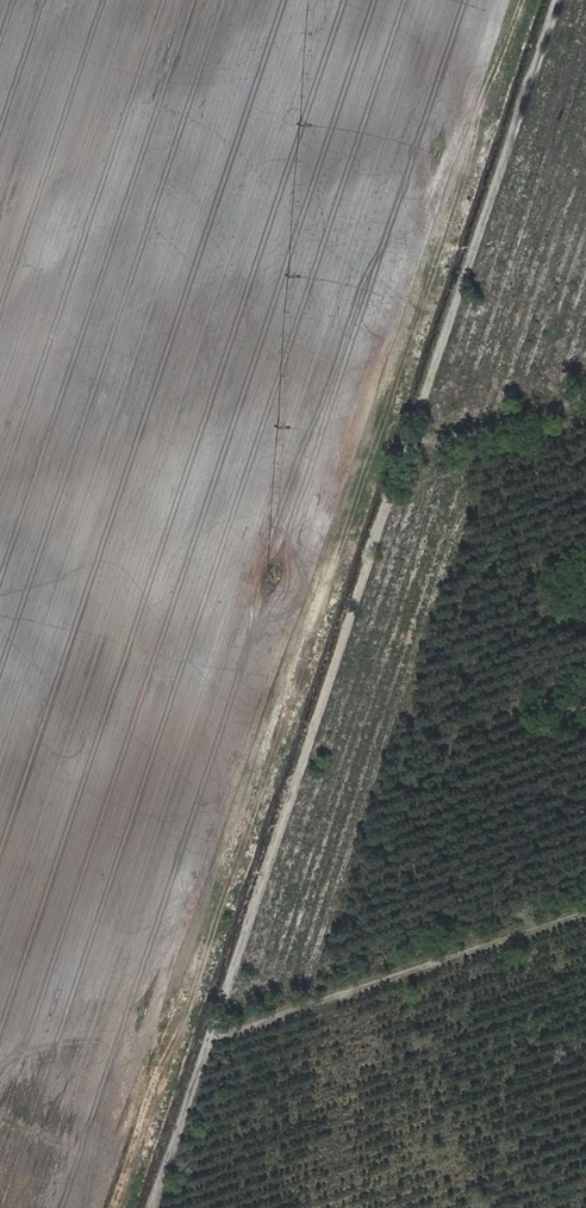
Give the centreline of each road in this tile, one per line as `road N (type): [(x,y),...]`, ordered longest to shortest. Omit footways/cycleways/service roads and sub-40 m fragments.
road 1 (track): [(562,0),(166,1207)]
road 2 (track): [(585,911),(227,1029)]
road 3 (track): [(414,461),(585,402)]

